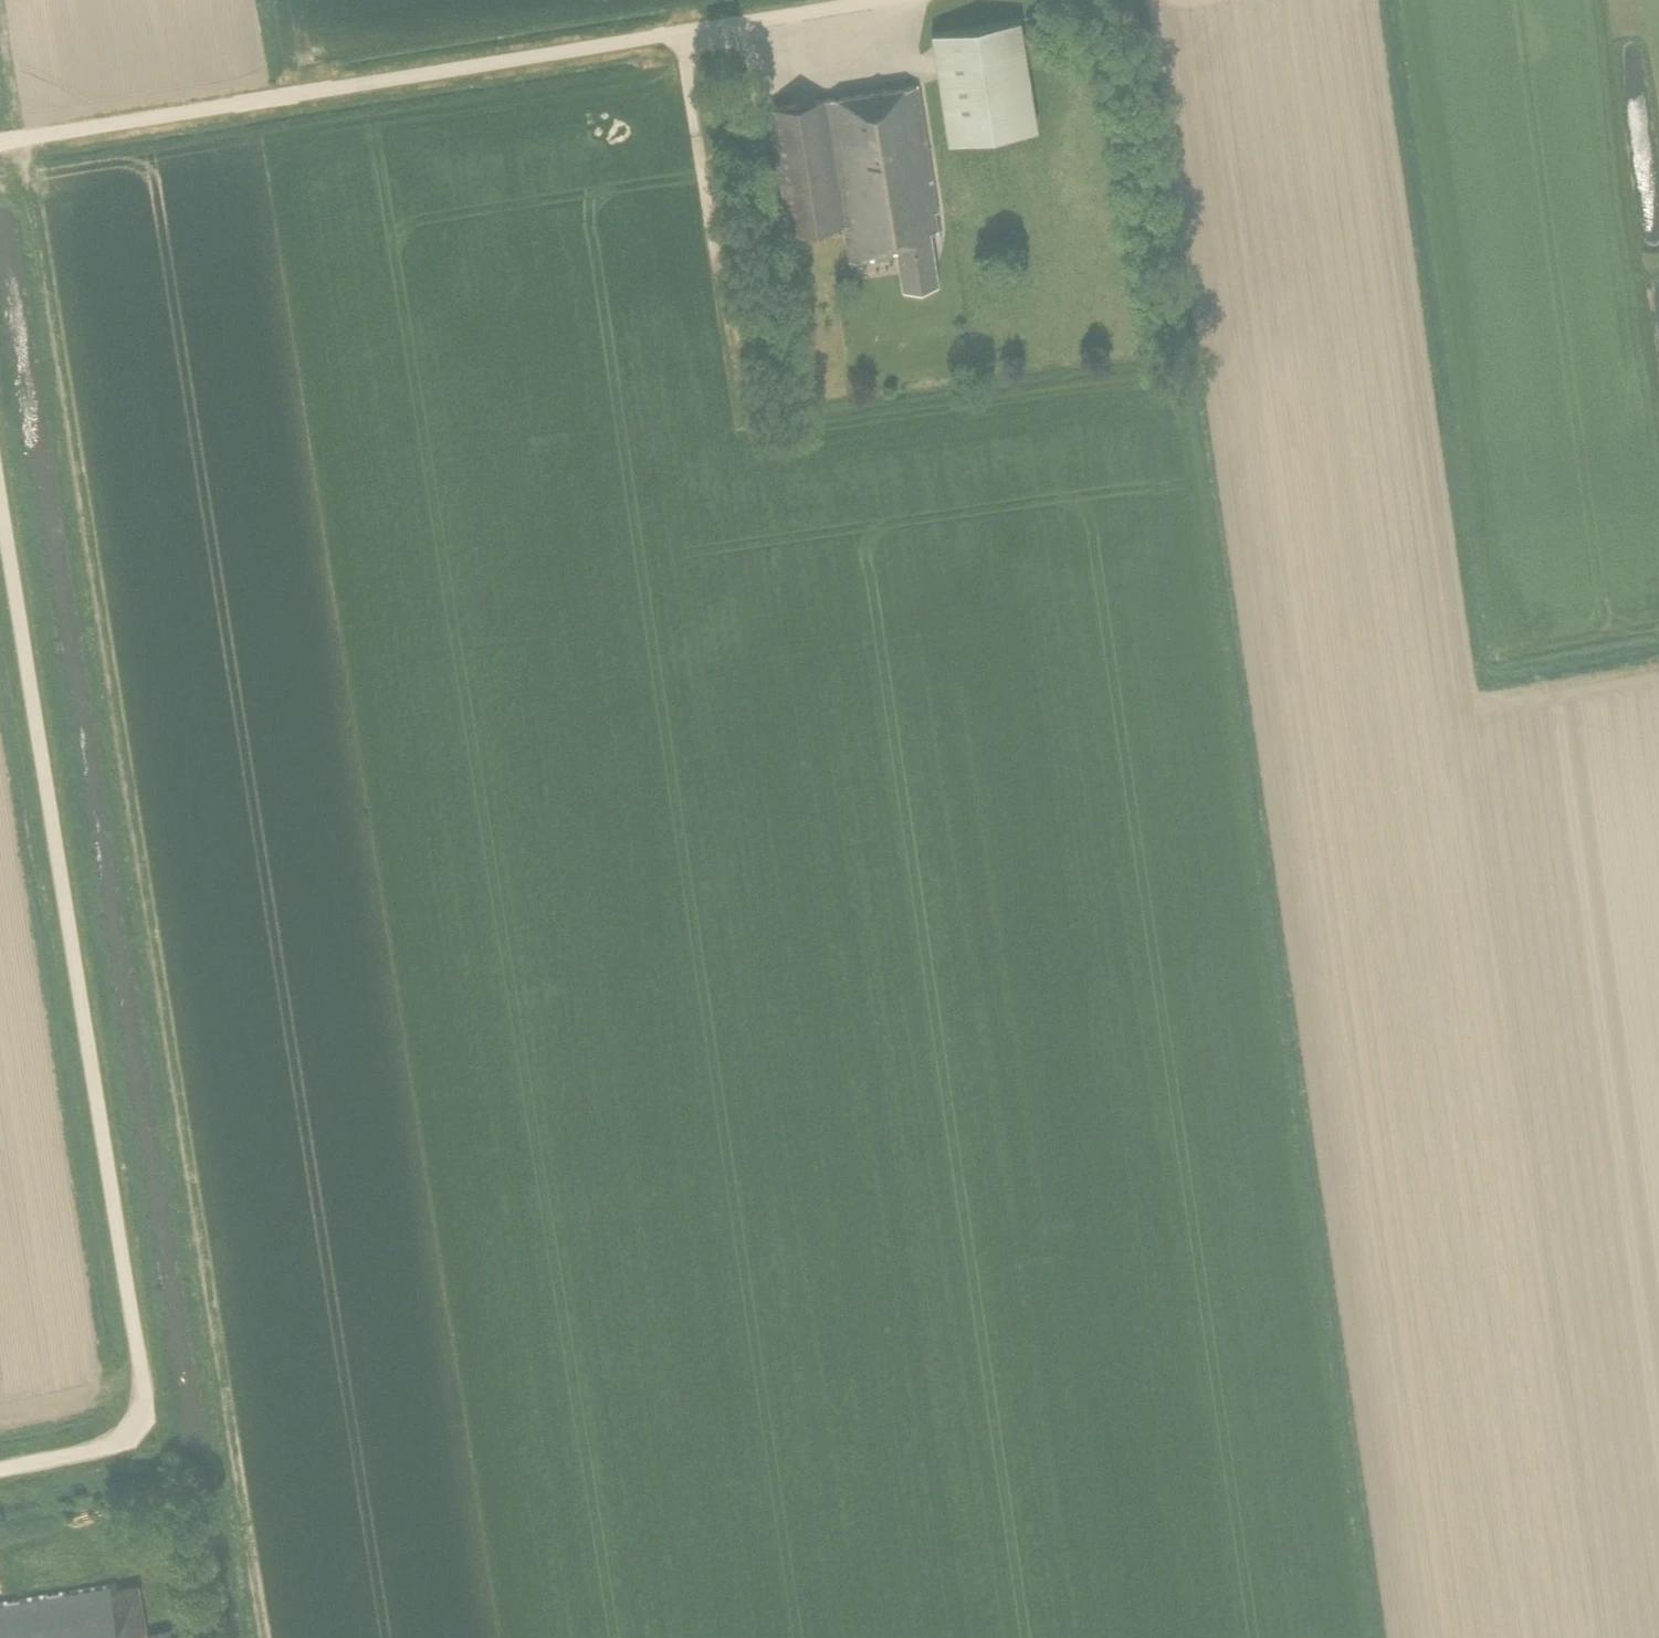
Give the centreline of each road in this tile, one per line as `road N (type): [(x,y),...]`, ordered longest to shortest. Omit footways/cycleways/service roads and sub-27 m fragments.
road 1 (unclassified): [(0,1469),(110,1446),(137,1427),(144,1401),(0,498)]
road 2 (unclassified): [(0,142),(883,0)]

